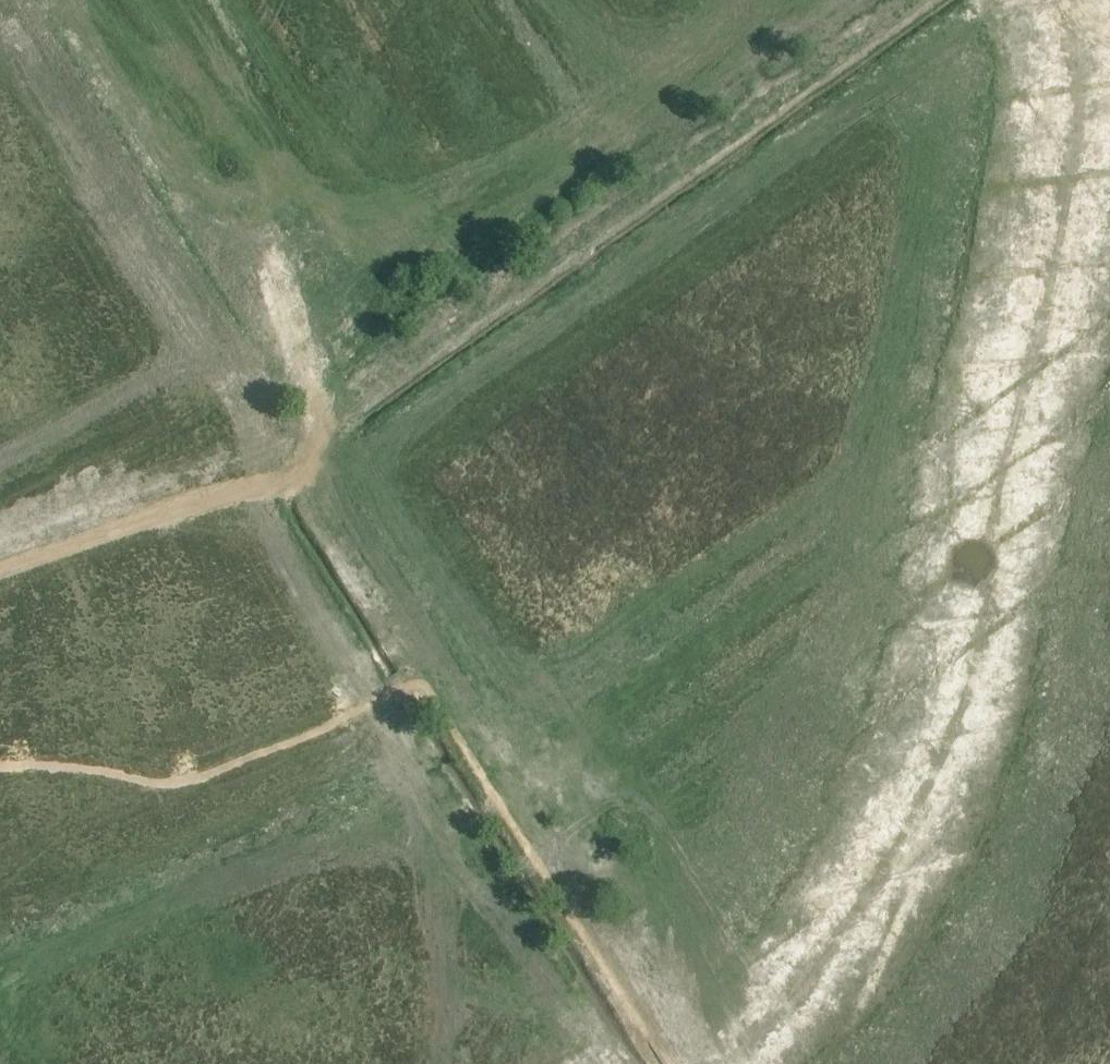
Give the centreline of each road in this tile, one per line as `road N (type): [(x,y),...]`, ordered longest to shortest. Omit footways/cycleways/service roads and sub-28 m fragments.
road 1 (track): [(315,502),(312,456),(322,426),(65,0)]
road 2 (track): [(0,566),(118,520),(248,486),(312,481)]

